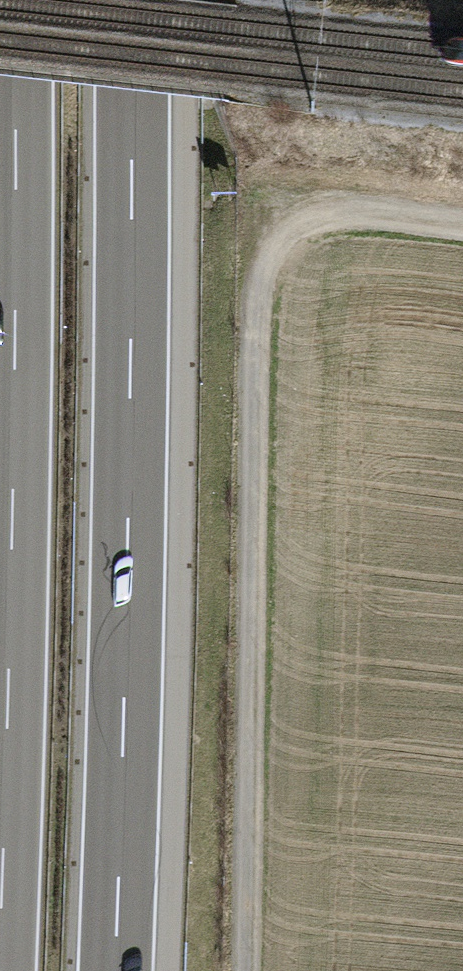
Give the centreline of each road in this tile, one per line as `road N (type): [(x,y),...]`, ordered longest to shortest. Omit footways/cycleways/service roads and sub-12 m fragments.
road 1 (motorway): [(116,970),(131,446),(130,0)]
road 2 (track): [(462,223),(382,212),(313,219),(274,247),(262,273),(244,970)]
road 3 (motorway): [(15,0),(13,467),(0,915)]

